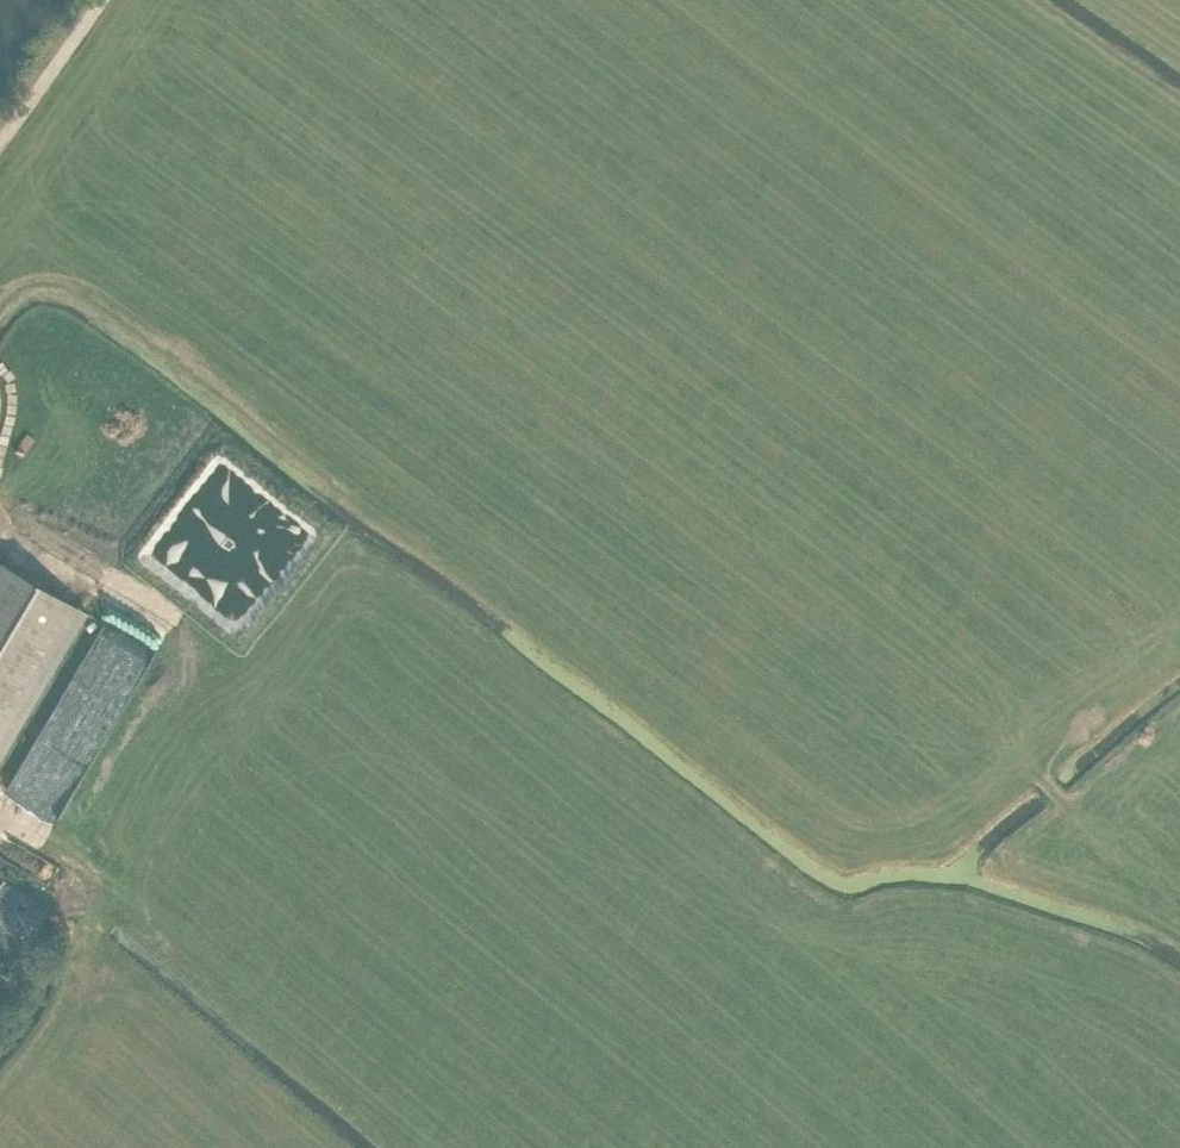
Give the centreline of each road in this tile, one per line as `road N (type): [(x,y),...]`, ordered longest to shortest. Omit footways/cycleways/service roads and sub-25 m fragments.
road 1 (track): [(102,0),(0,145)]

